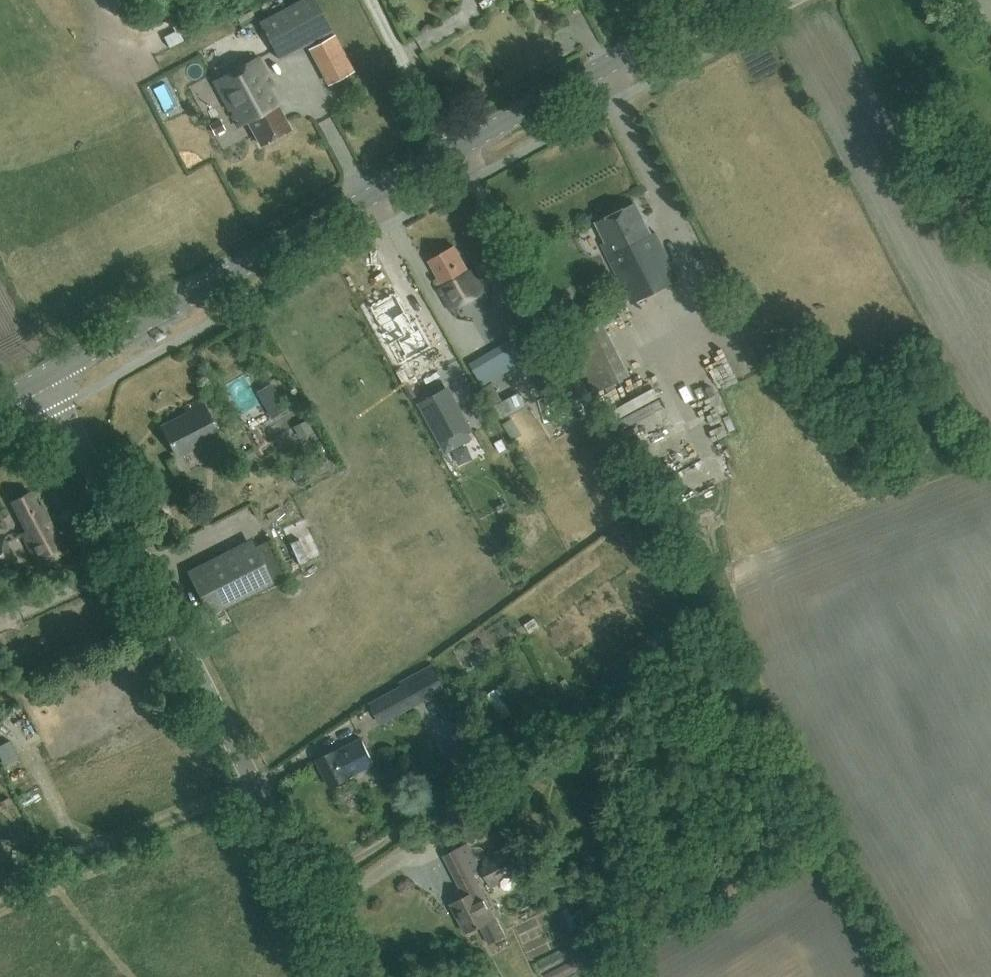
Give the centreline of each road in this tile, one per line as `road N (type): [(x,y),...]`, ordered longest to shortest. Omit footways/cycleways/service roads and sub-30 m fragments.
road 1 (secondary): [(44,377),(728,0)]
road 2 (tertiary): [(354,976),(44,377)]

